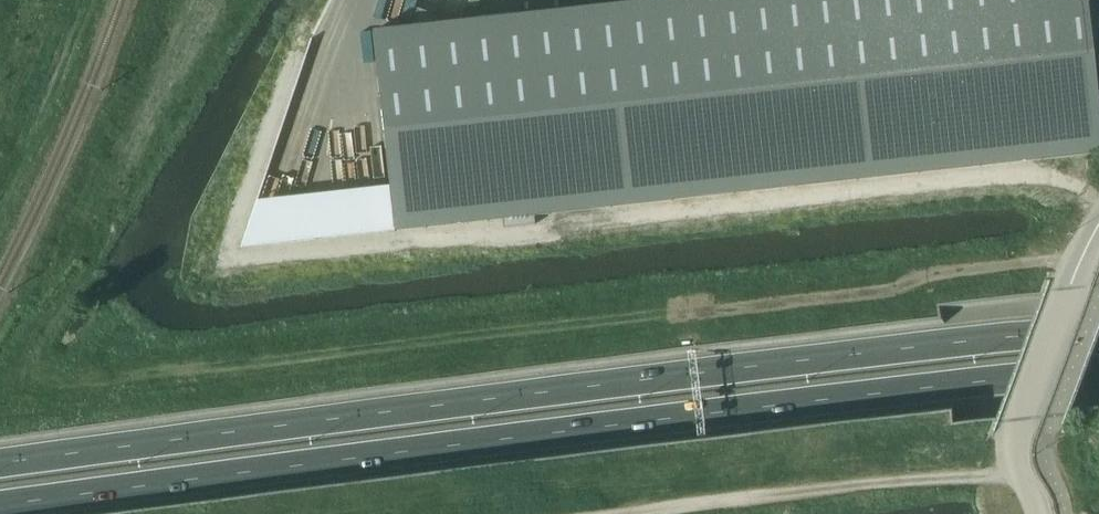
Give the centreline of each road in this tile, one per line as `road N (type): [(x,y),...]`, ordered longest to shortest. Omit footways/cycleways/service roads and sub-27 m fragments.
road 1 (trunk): [(0,507),(1098,370)]
road 2 (trunk): [(1098,328),(755,364),(0,463)]
road 3 (unclassified): [(1036,513),(1014,461),(1014,435),(1098,227)]

